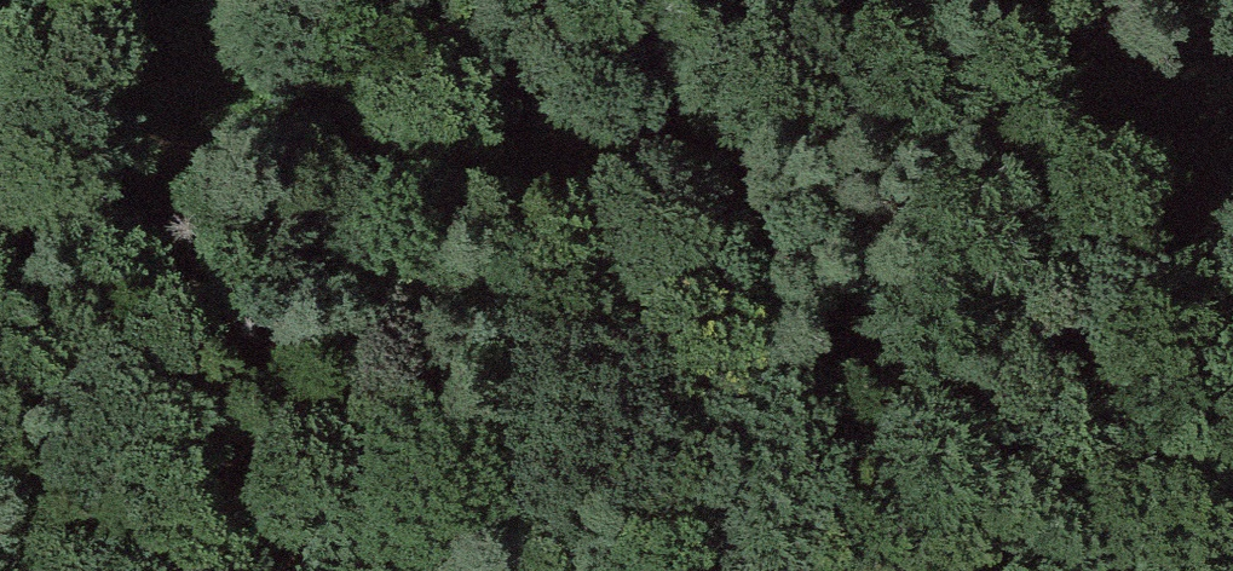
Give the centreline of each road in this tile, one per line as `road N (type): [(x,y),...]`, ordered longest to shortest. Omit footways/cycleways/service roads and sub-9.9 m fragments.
road 1 (track): [(127,0),(165,73),(350,141),(1181,85),(1230,110)]
road 2 (track): [(308,570),(840,301),(1185,183),(1230,110)]

